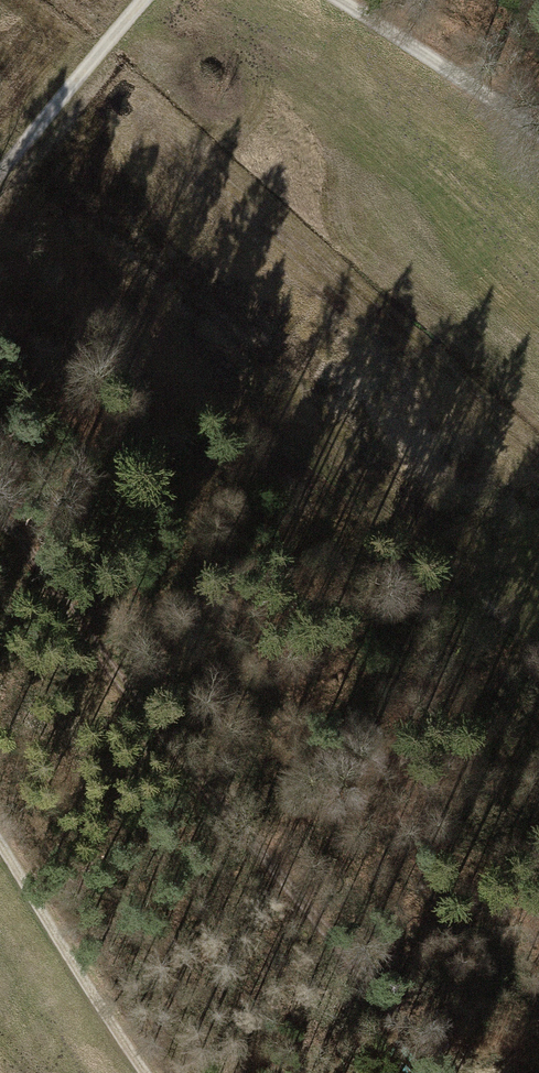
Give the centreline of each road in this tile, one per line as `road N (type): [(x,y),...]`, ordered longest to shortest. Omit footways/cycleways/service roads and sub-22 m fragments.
road 1 (track): [(0,521),(243,844),(464,1072)]
road 2 (track): [(0,841),(143,1072)]
road 3 (track): [(538,132),(342,0)]
road 4 (track): [(144,0),(0,172)]

